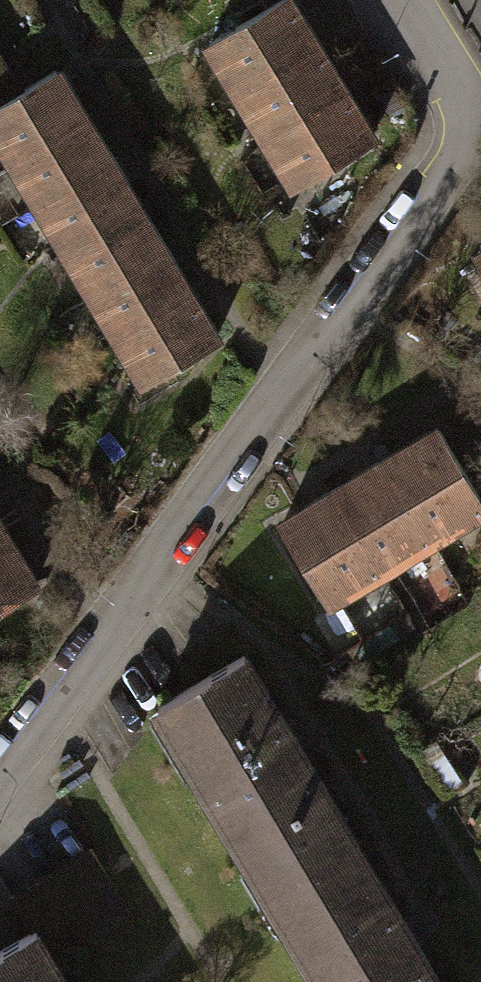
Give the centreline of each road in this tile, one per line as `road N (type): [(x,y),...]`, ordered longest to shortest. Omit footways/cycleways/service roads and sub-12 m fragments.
road 1 (residential): [(401,0),(467,110),(462,149),(349,319),(287,384),(0,771)]

